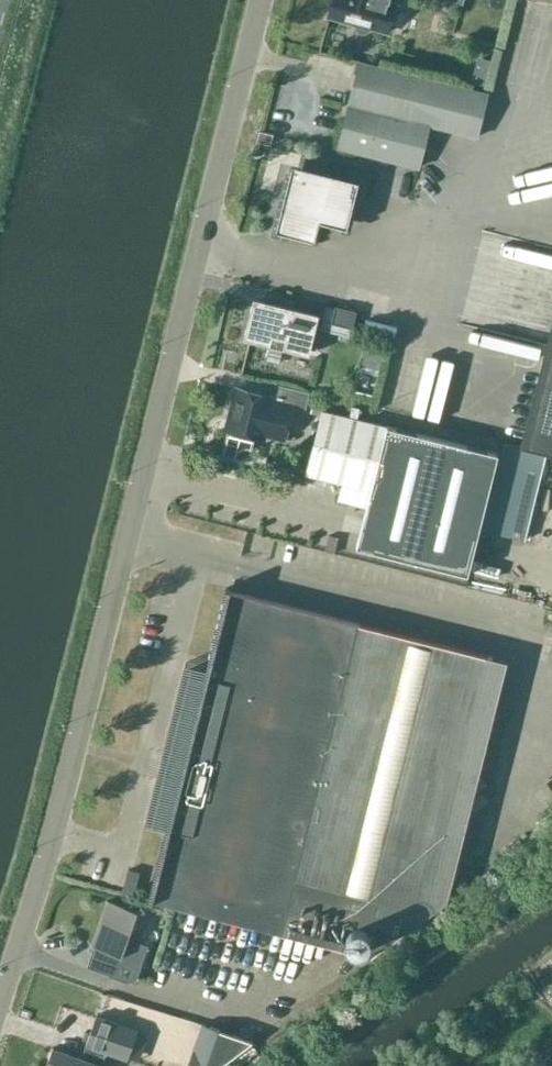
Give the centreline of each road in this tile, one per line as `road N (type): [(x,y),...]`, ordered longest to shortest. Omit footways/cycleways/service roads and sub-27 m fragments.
road 1 (unclassified): [(0,999),(151,473),(264,0)]

